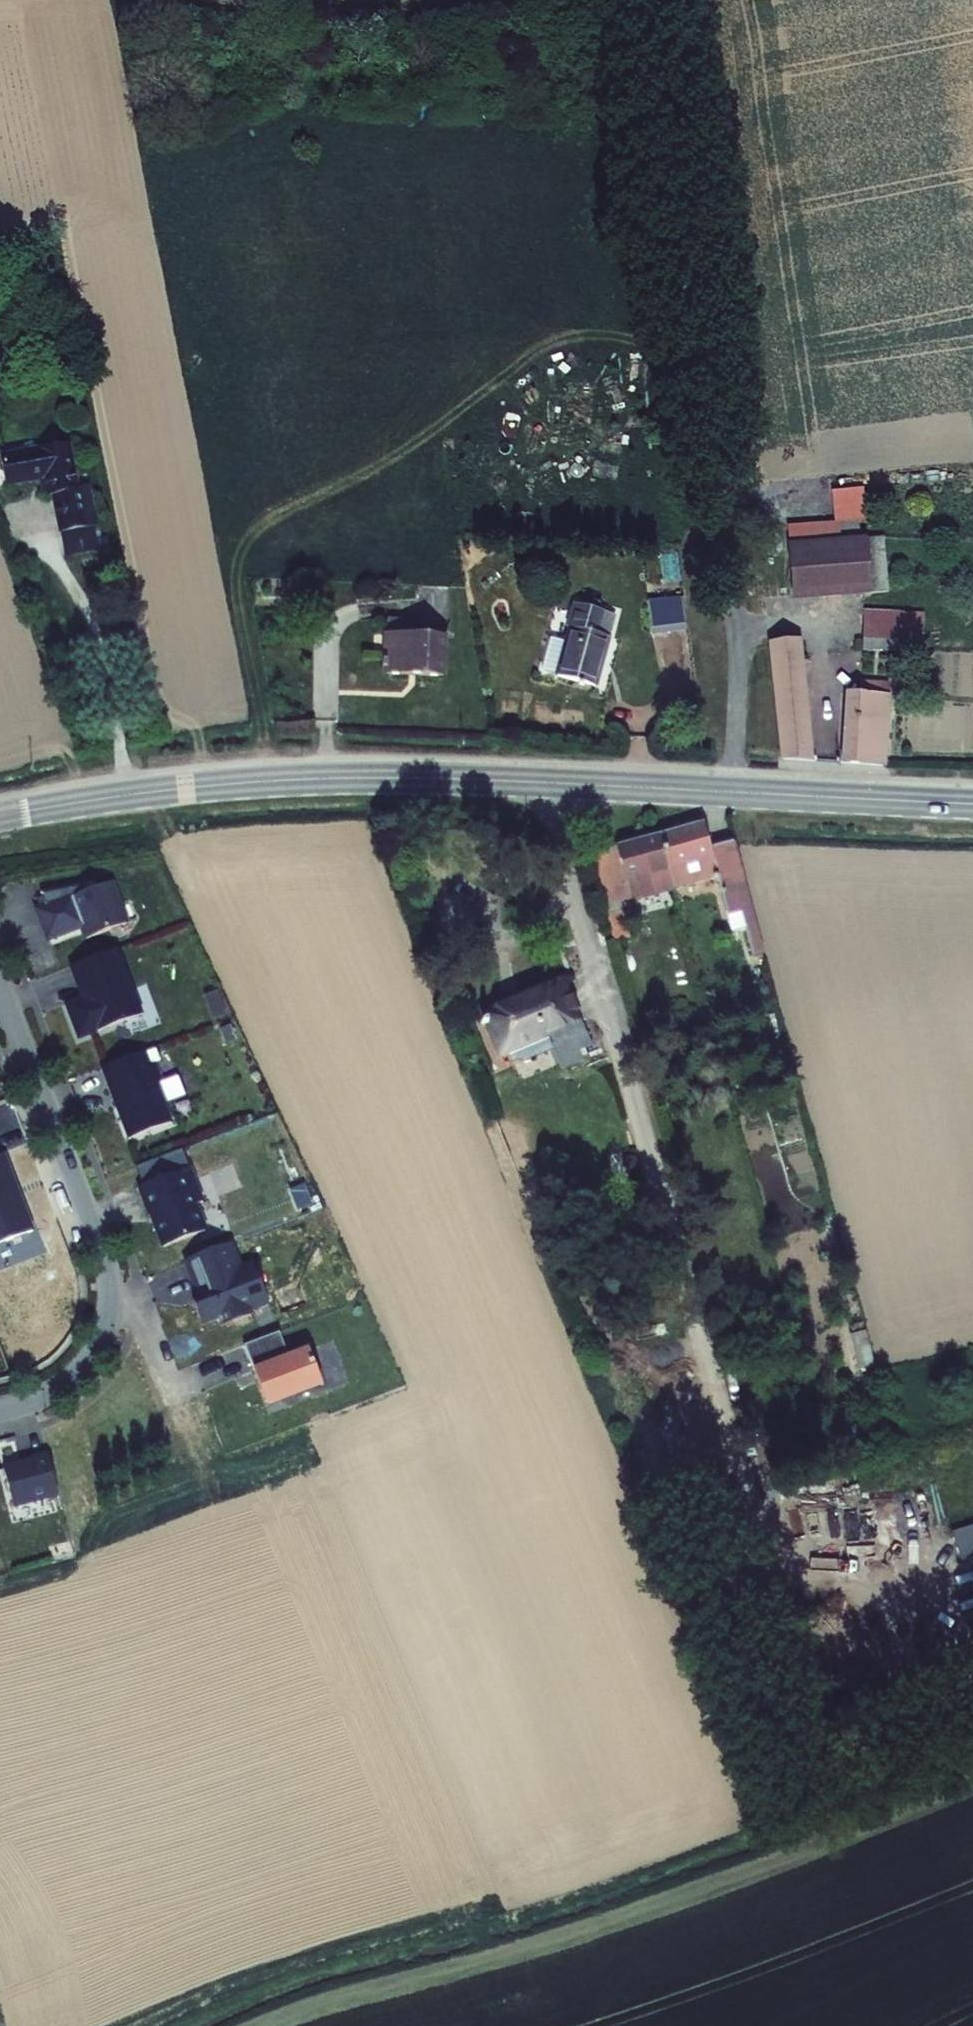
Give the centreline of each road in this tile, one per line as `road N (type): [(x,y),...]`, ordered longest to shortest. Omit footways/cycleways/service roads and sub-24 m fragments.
road 1 (tertiary): [(972,801),(303,778),(151,790),(0,815)]
road 2 (track): [(728,790),(733,663),(713,463),(643,0)]
road 3 (residential): [(0,986),(101,1249),(110,1305),(101,1338),(79,1370),(0,1406)]

